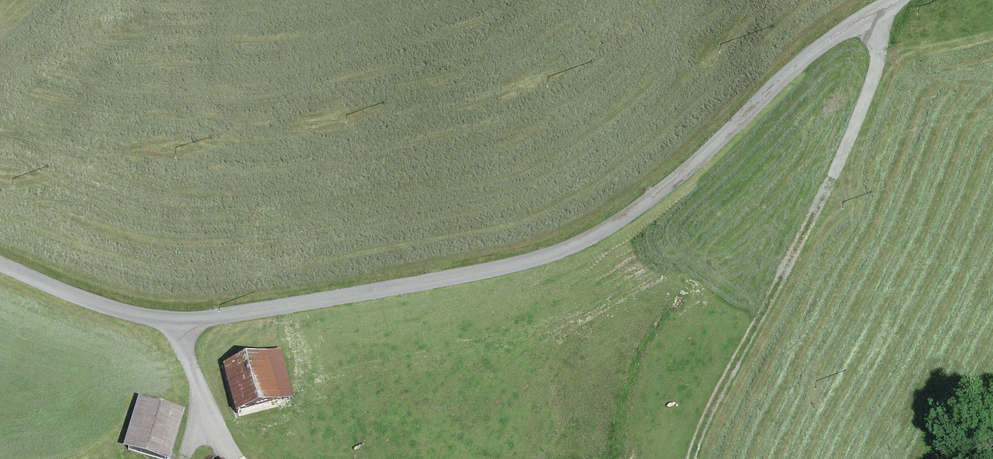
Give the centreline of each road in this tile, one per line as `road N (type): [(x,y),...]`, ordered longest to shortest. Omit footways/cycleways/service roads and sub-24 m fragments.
road 1 (track): [(904,0),(819,52),(617,233),(525,265),(184,323),(81,303),(0,265)]
road 2 (track): [(879,15),(879,78),(695,458)]
road 3 (track): [(184,323),(190,367),(229,454)]

